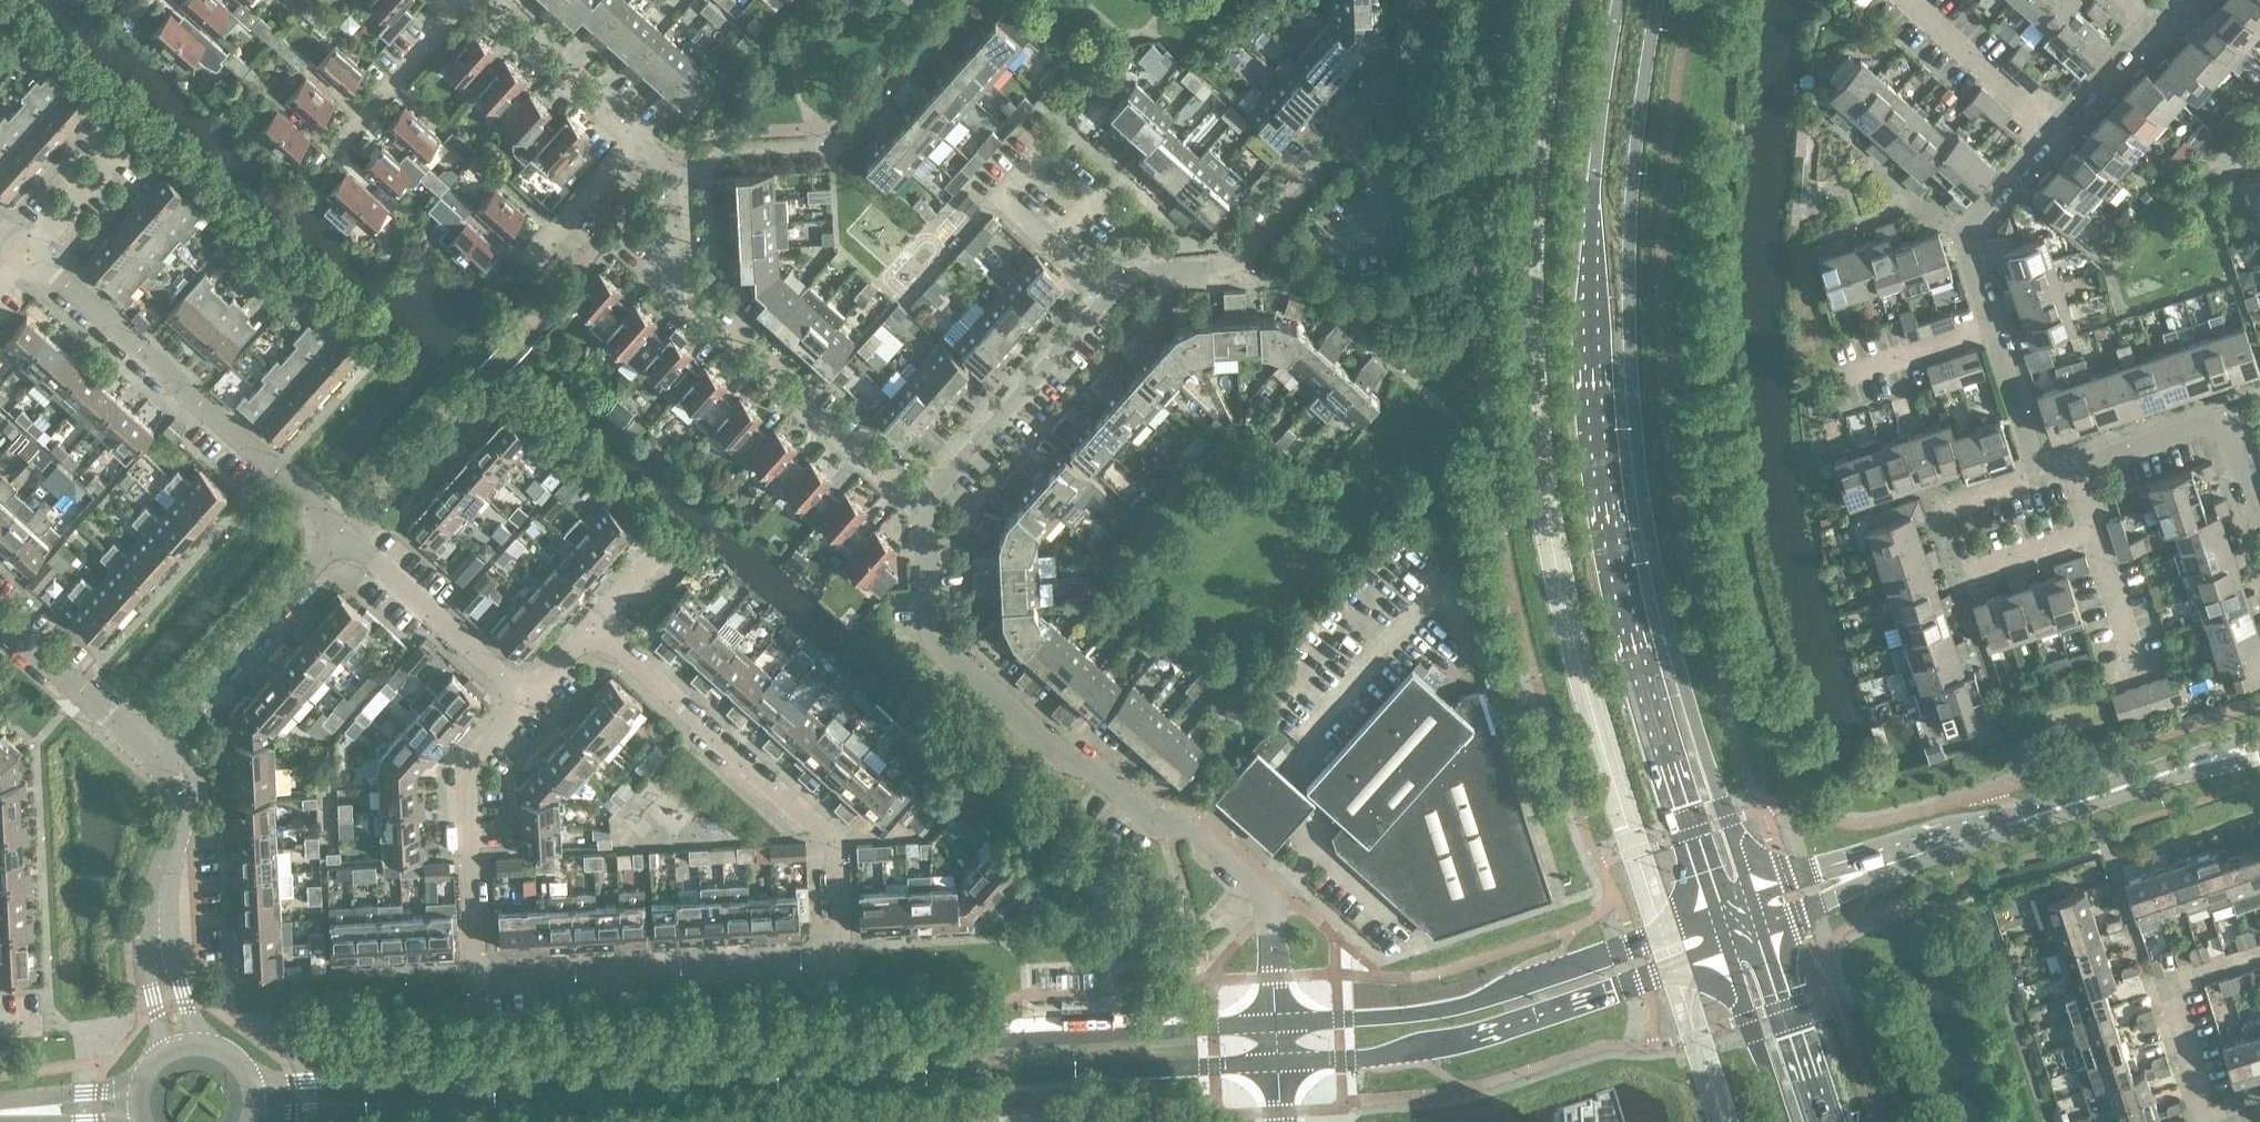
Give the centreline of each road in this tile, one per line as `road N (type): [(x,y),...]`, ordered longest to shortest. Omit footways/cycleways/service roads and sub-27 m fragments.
road 1 (residential): [(519,704),(462,776),(474,978),(843,964),(835,846),(588,631)]
road 2 (secondary): [(1277,1024),(253,1080)]
road 3 (secondary): [(255,1117),(1278,1062)]
road 4 (secondary): [(1619,0),(1591,219),(1593,416),(1606,516),(1646,686),(1716,917)]
road 5 (secondary): [(1752,896),(1670,635),(1634,414),(1631,168),(1657,0)]
road 6 (residential): [(1277,1024),(1273,907),(1184,823),(1146,815),(1088,763),(1056,751),(933,642),(913,506)]
road 7 (residential): [(1103,296),(1130,281),(1236,262),(1417,47),(1416,0)]
road 8 (secondary): [(1278,1062),(1411,1050),(1726,943)]
road 9 (residential): [(344,545),(0,233)]
road 10 (secondary): [(1716,917),(1422,1014),(1277,1024)]
road 11 (residential): [(913,506),(697,316),(685,286),(684,176),(671,166)]
road 12 (residential): [(146,749),(344,545)]
road 13 (residential): [(913,506),(1103,296)]
road 14 (residential): [(344,545),(519,704)]
road 15 (residential): [(2203,1121),(2166,988),(2259,956)]
road 16 (residential): [(1998,327),(1975,262),(1976,217),(2056,126)]
road 17 (residential): [(477,0),(639,138)]
road 18 (secondary): [(1823,1121),(1761,925)]
road 19 (residential): [(0,619),(146,749)]
road 20 (residential): [(2056,126),(1913,0)]
road 21 (secondary): [(1726,943),(1784,1121)]
road 22 (residential): [(344,128),(459,0)]
road 23 (tertiary): [(1889,864),(2051,810)]
road 24 (residential): [(160,891),(149,978),(161,1053)]
road 25 (residential): [(639,138),(532,255)]
road 26 (residential): [(205,1042),(176,971),(160,891)]
road 27 (residential): [(1059,254),(1002,200),(1052,139)]
road 28 (residential): [(2226,418),(2077,465)]
road 29 (residential): [(2052,473),(1998,327)]
road 30 (residential): [(146,749),(179,808),(160,891)]
road 31 (residential): [(2142,673),(2096,531)]
road 32 (residential): [(1859,374),(1998,327)]
road 33 (tertiary): [(2190,765),(2051,810)]
road 34 (residential): [(1958,574),(2096,531)]
road 35 (residential): [(2056,126),(2149,17)]
road 36 (tertiary): [(1761,925),(1844,895),(1889,864)]
road 37 (secondary): [(140,1082),(0,1108)]
road 38 (tertiary): [(1889,864),(1821,874),(1752,896)]
road 39 (residential): [(2052,473),(1937,510)]

